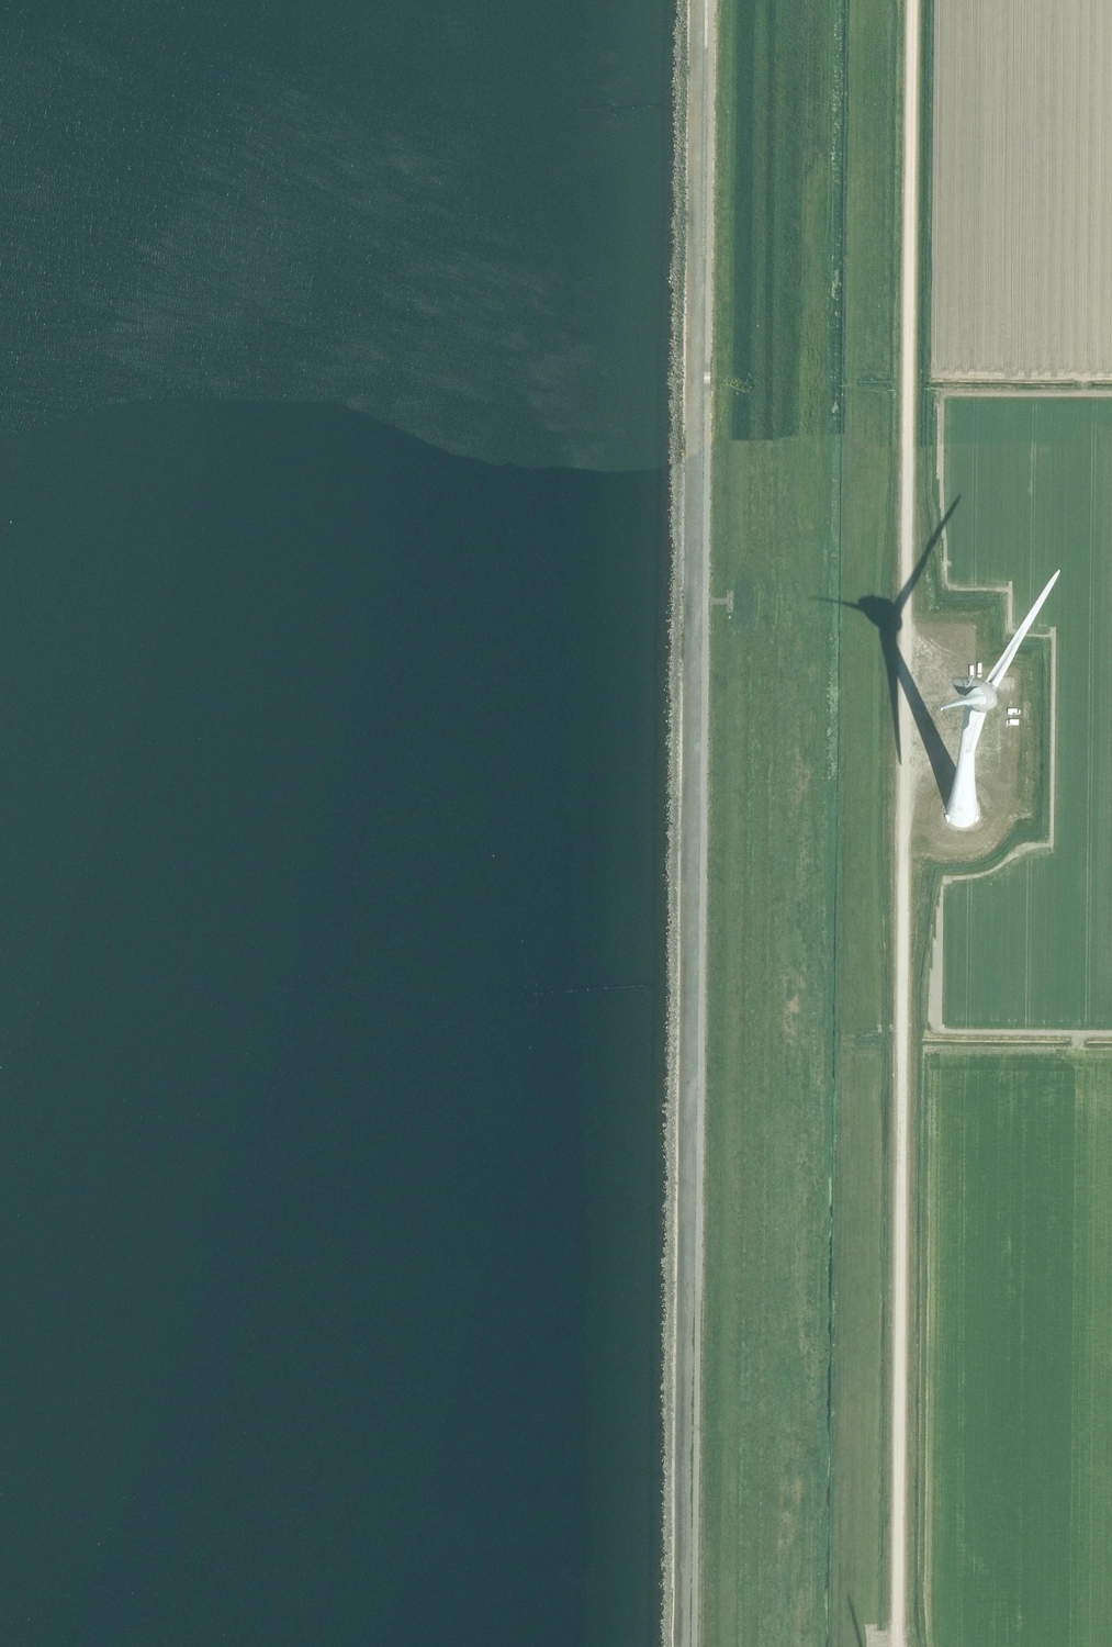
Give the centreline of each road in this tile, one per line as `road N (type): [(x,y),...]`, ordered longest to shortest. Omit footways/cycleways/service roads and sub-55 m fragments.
road 1 (unclassified): [(694,1646),(711,0)]

